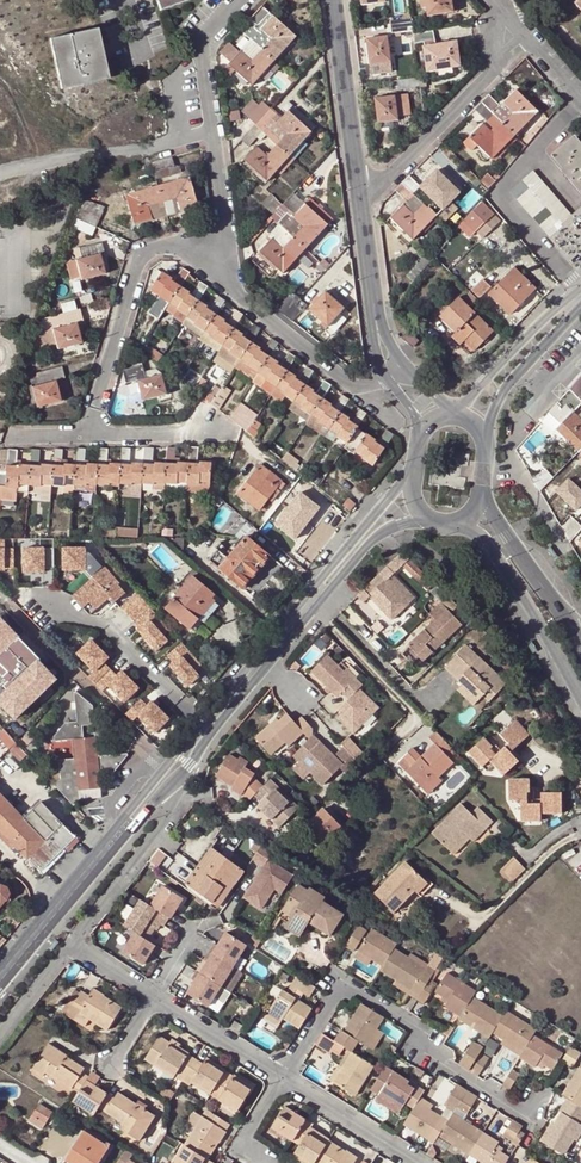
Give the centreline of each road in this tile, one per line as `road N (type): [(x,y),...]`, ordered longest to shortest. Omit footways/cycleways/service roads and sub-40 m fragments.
road 1 (unclassified): [(279,1079),(334,997),(351,990),(414,1027),(448,1067),(528,1117)]
road 2 (tertiary): [(408,480),(201,725)]
road 3 (tertiary): [(201,725),(0,969)]
road 4 (tertiary): [(210,735),(373,538),(429,521)]
road 5 (residential): [(232,288),(203,55),(206,37),(244,0)]
road 6 (residential): [(232,288),(183,246),(142,255),(84,438)]
road 7 (tertiary): [(0,990),(169,785)]
road 8 (residential): [(361,208),(521,35)]
road 9 (secondary): [(451,524),(488,546),(580,703)]
road 10 (secondary): [(336,0),(361,208)]
road 11 (residential): [(43,598),(57,615),(107,629),(201,725)]
road 12 (residential): [(70,944),(171,815),(169,785)]
road 13 (residential): [(383,382),(354,388),(232,288)]
road 14 (secondary): [(580,646),(481,497)]
road 15 (residential): [(279,1079),(414,1162)]
road 16 (tertiary): [(485,439),(500,396),(564,311)]
road 17 (residential): [(151,998),(279,1079)]
road 18 (tertiary): [(564,311),(533,332),(455,413)]
road 19 (residential): [(84,438),(182,437),(204,427)]

